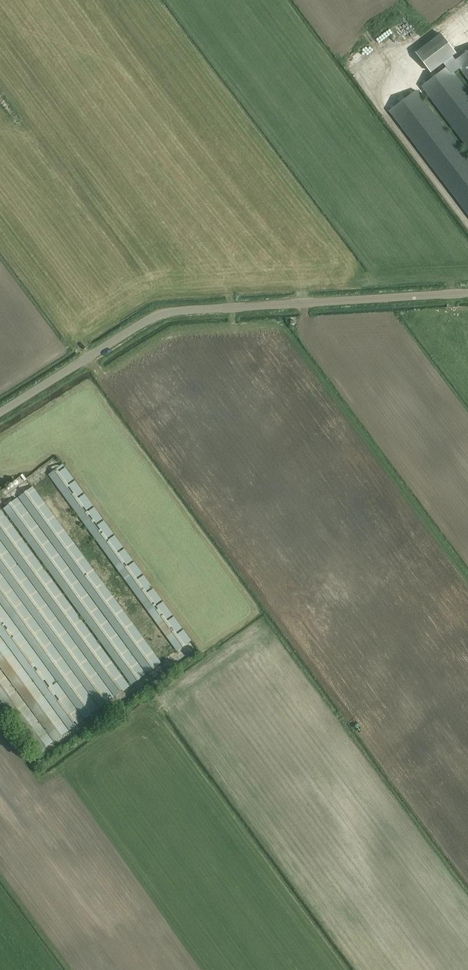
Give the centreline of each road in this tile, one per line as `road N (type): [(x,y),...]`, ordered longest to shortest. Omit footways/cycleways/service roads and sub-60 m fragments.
road 1 (unclassified): [(0,412),(166,311),(467,290)]

